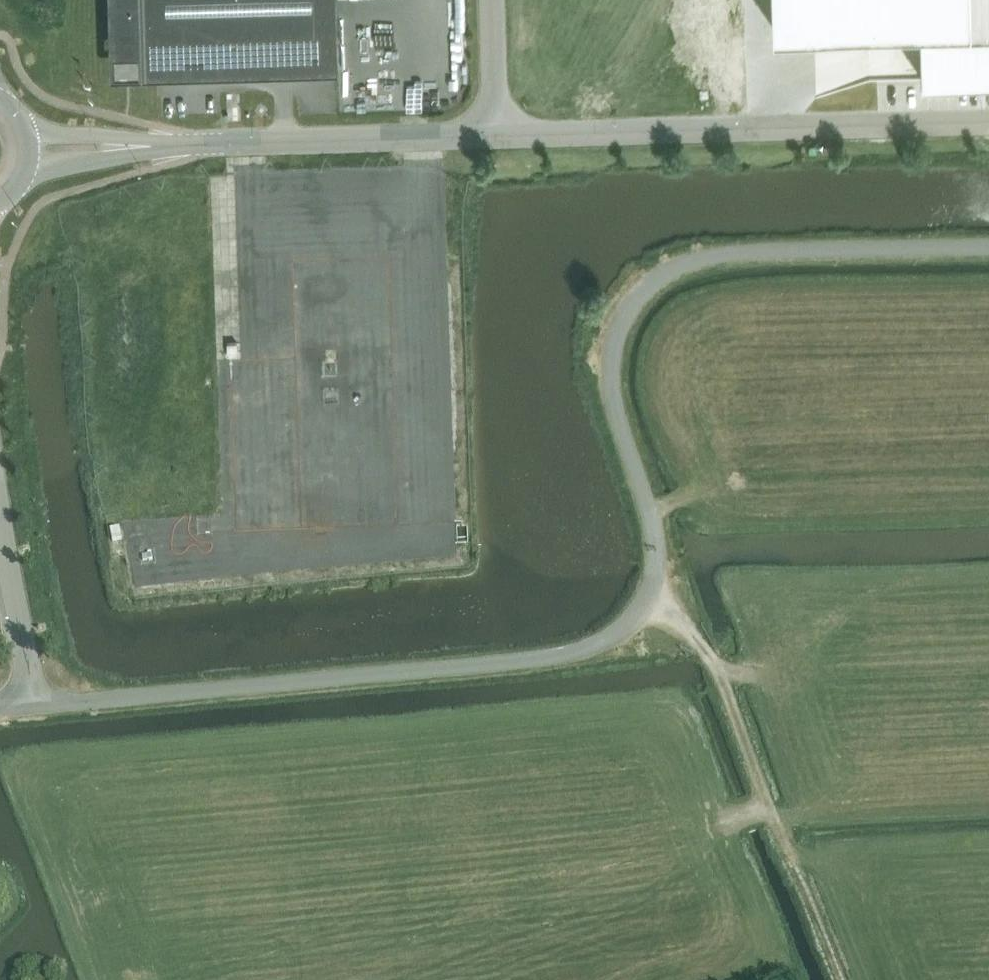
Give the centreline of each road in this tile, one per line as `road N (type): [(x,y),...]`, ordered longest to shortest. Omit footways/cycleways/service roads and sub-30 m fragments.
road 1 (unclassified): [(36,706),(516,662),(606,641),(639,611),(657,556),(612,378),(618,334),(644,292),(675,268),(727,253),(988,247)]
road 2 (unclassified): [(496,136),(988,122)]
road 3 (track): [(647,598),(712,660),(837,979)]
road 4 (unclassified): [(230,143),(496,136)]
road 5 (unclassified): [(0,519),(36,706)]
road 6 (unclassified): [(26,167),(192,145)]
road 7 (unclassified): [(192,145),(27,132)]
road 8 (unclassified): [(492,0),(496,136)]

